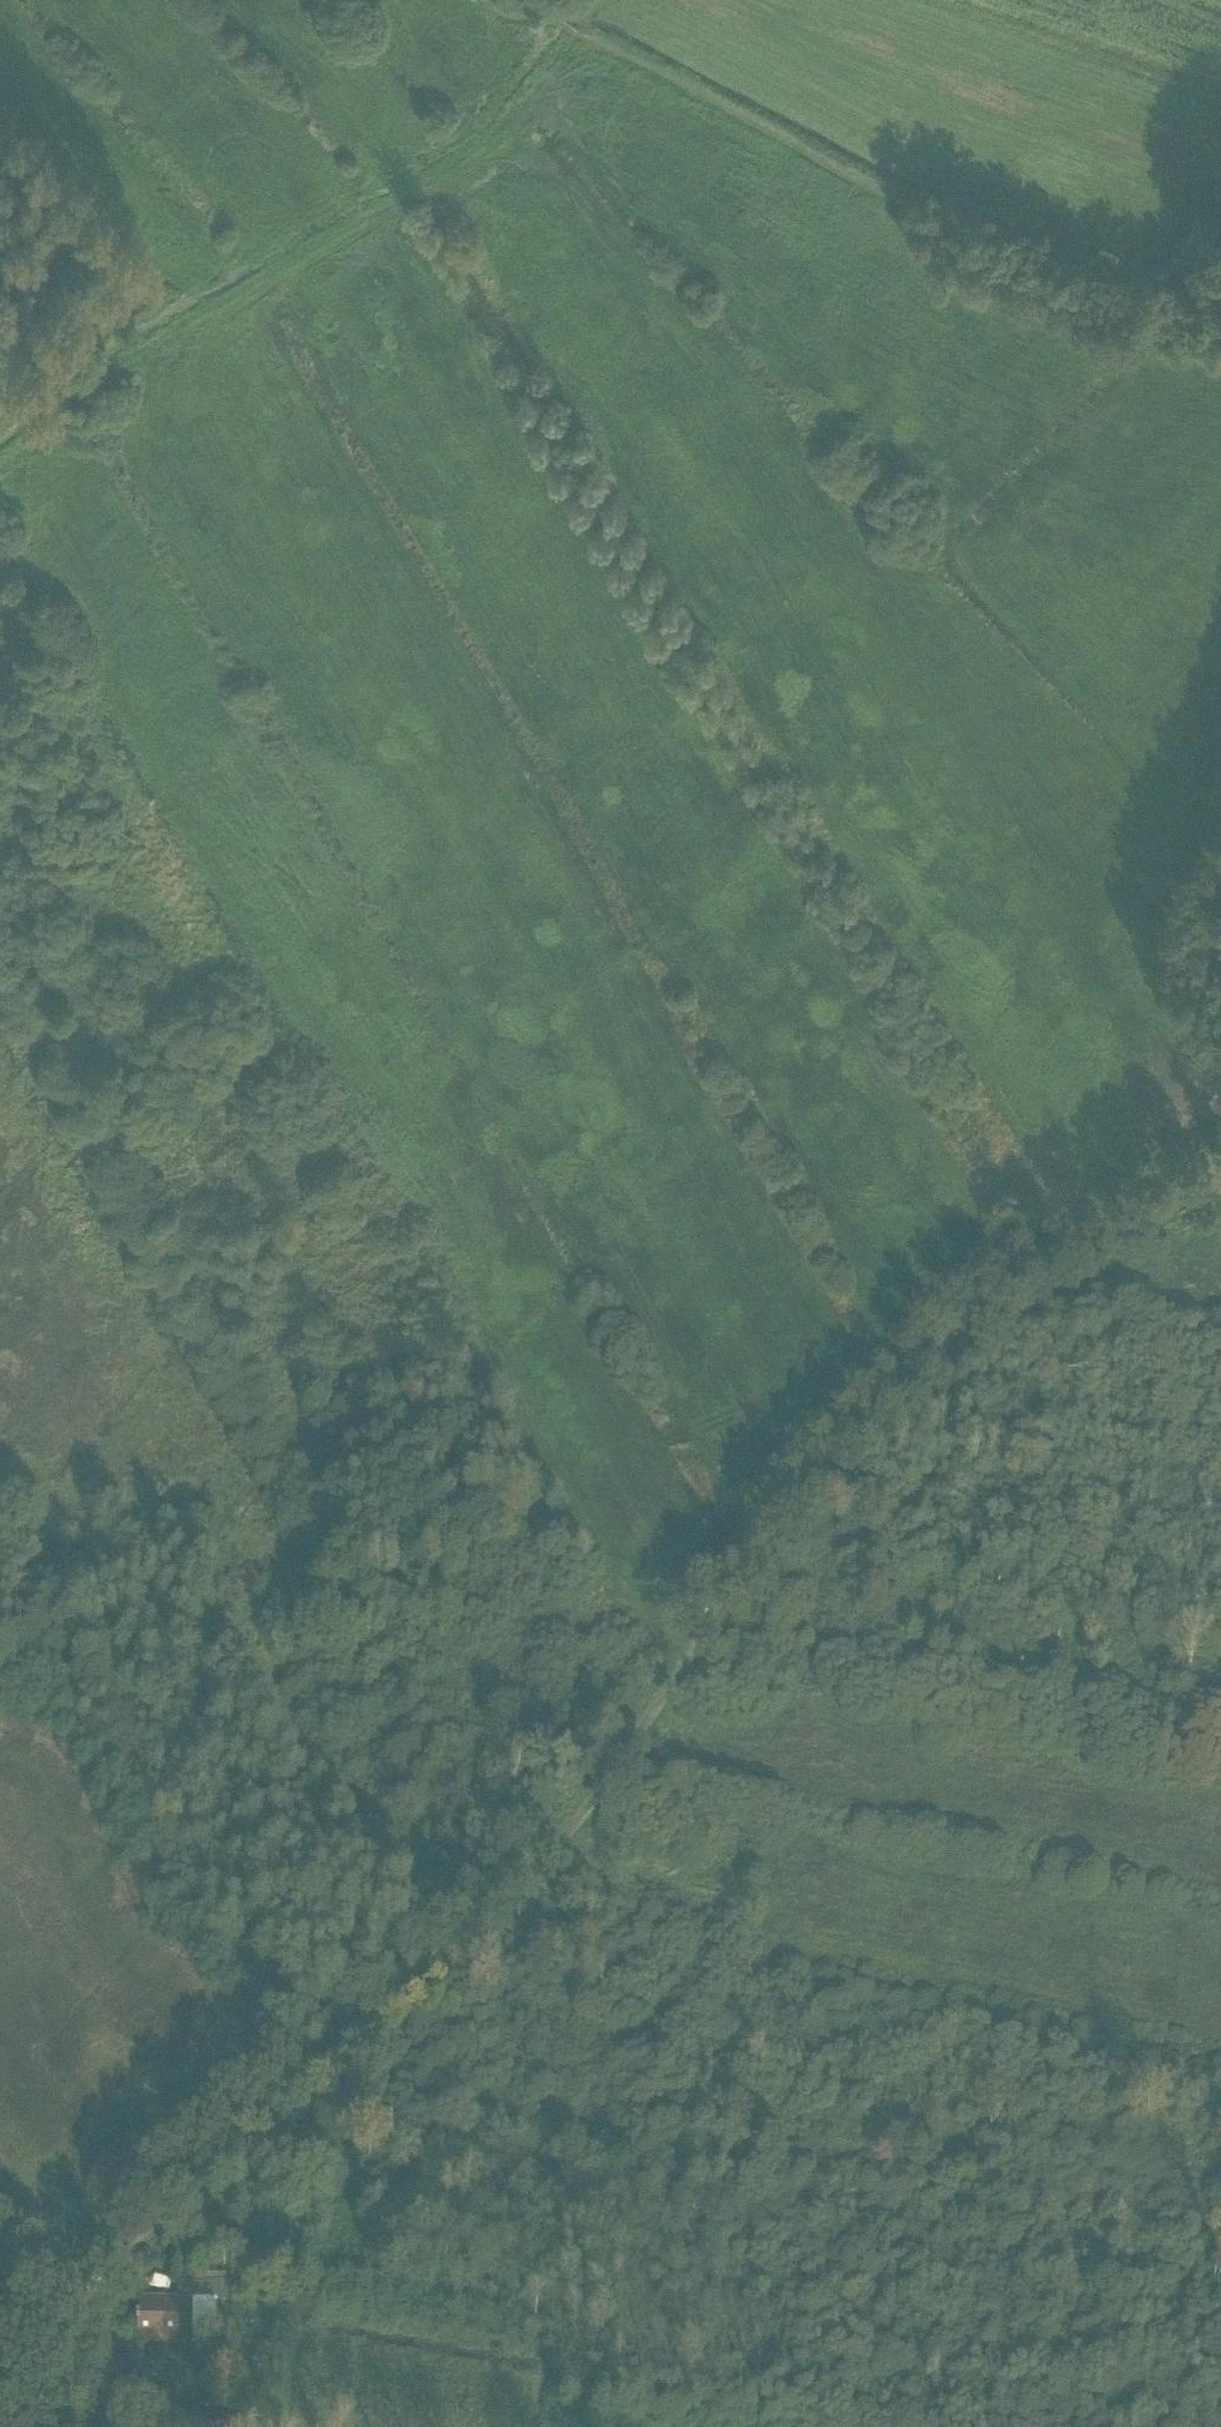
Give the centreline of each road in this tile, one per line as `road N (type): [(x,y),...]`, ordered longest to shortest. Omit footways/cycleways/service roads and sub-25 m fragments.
road 1 (track): [(1220,1157),(1015,1282),(922,1353),(666,1674),(530,1826),(39,2332),(0,2386)]

